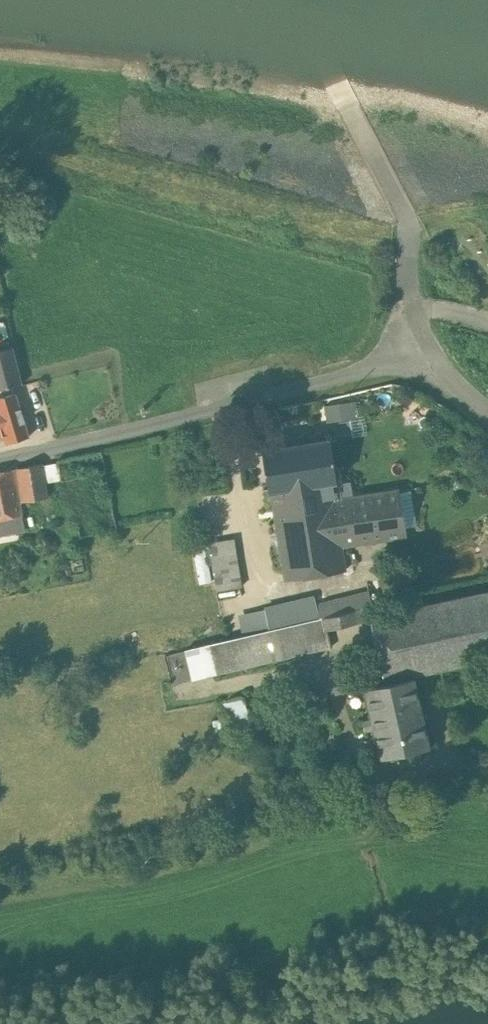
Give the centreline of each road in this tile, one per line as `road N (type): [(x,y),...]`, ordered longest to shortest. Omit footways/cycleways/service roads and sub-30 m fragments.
road 1 (residential): [(0,459),(427,354)]
road 2 (unclassified): [(427,354),(412,316),(413,234),(327,68)]

